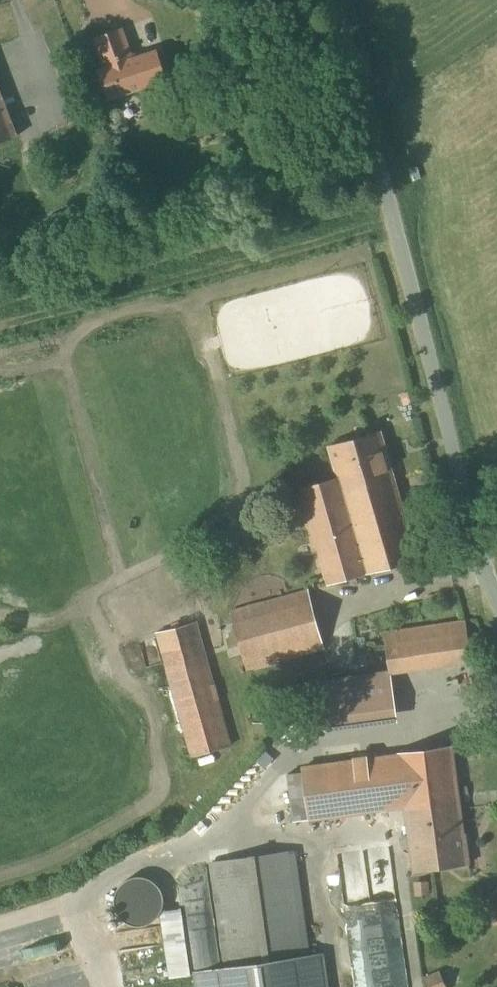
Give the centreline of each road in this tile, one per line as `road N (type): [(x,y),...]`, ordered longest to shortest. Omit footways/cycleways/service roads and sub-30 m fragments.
road 1 (unclassified): [(496,586),(465,491),(339,0)]

